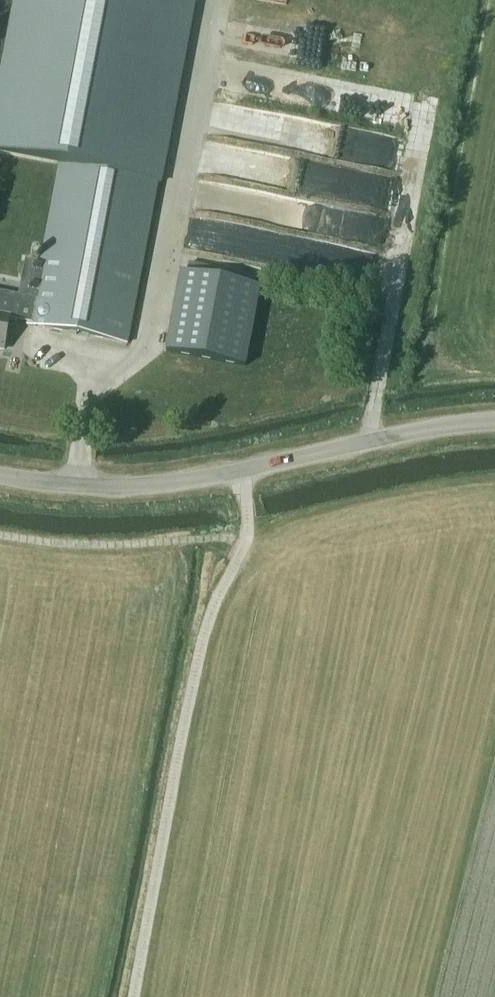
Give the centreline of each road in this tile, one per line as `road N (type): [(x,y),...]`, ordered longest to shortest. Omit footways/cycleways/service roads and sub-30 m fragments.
road 1 (unclassified): [(494,427),(414,436),(162,493),(0,476)]

